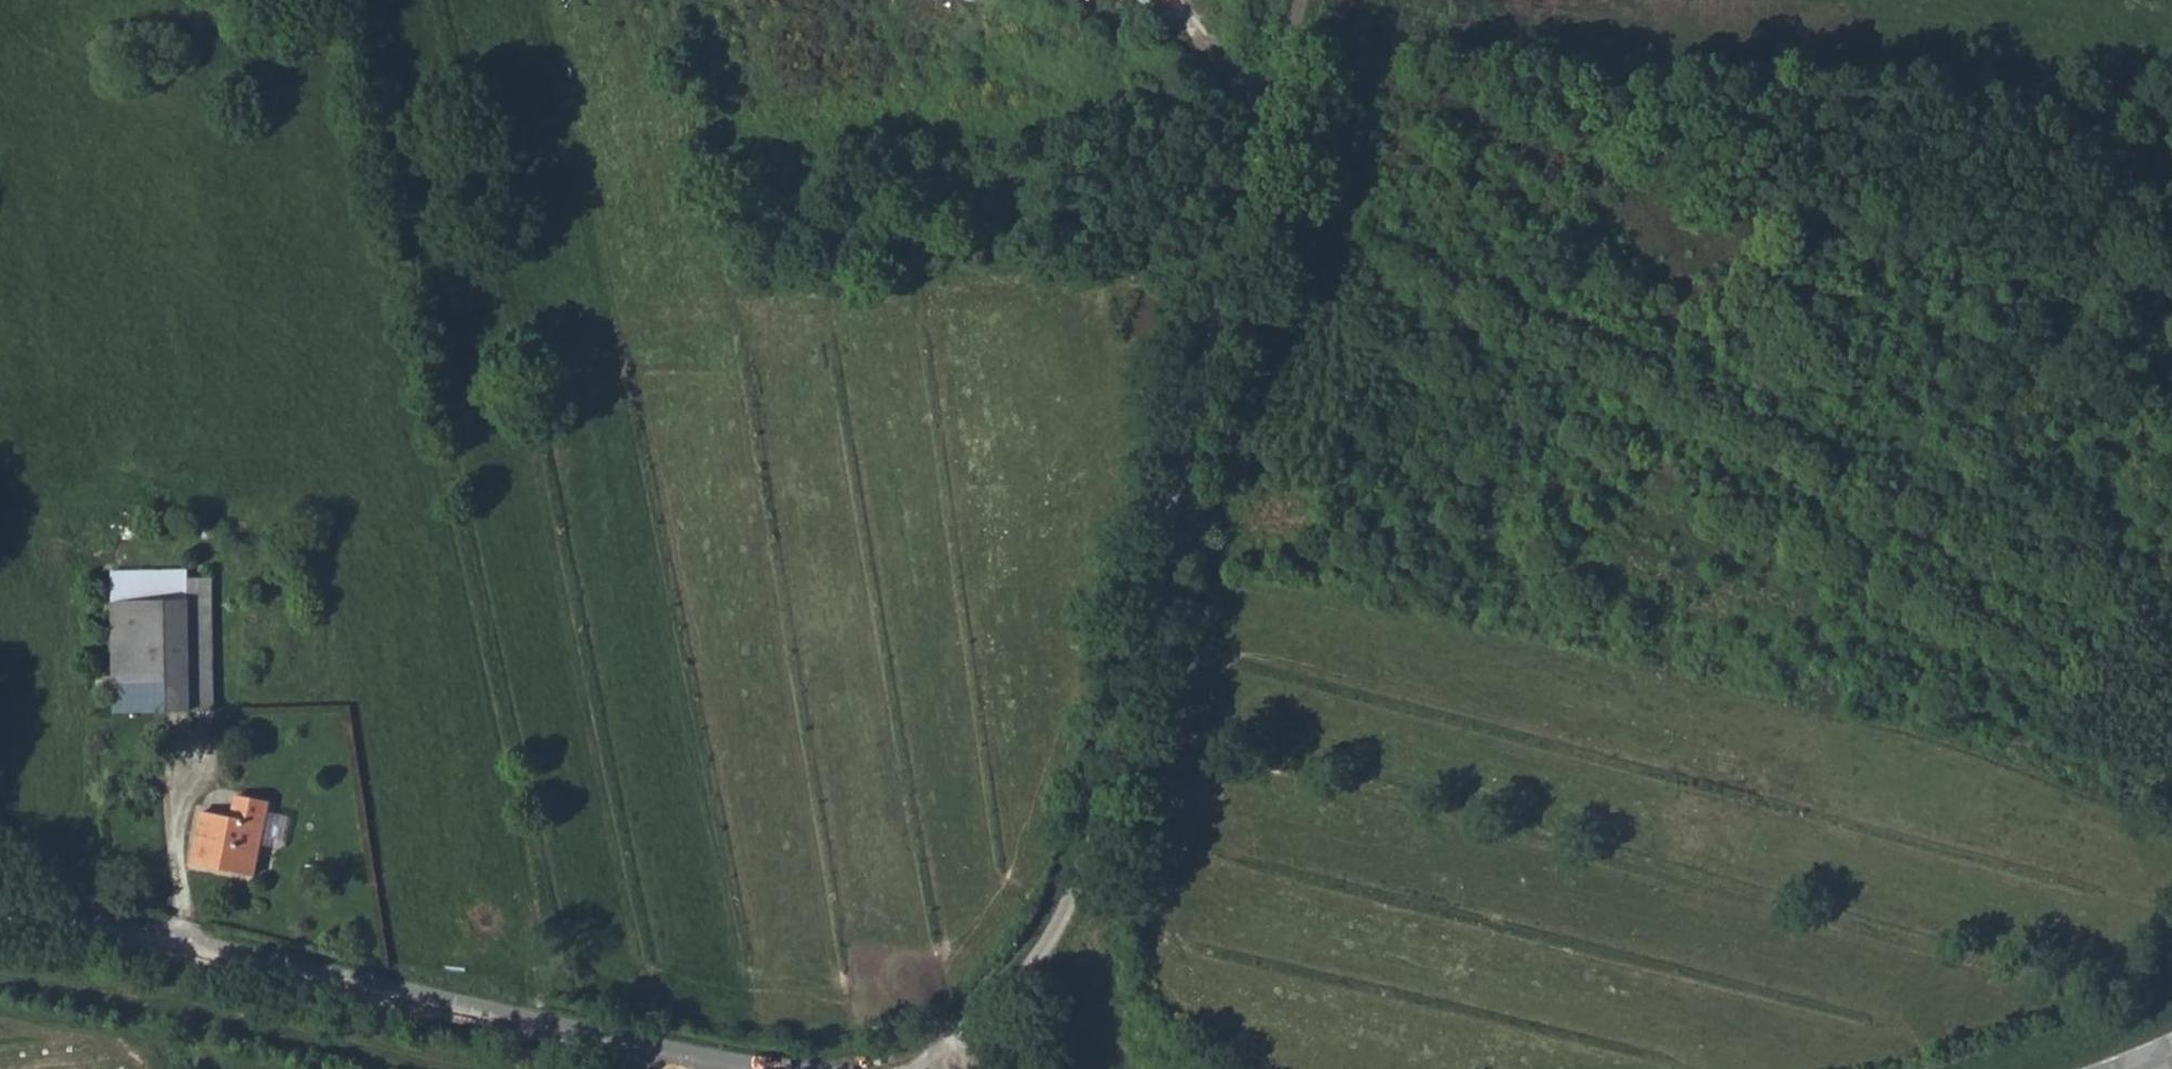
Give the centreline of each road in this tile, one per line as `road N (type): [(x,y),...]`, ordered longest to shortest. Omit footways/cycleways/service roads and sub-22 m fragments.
road 1 (unclassified): [(936,1068),(1053,933),(1077,877),(1301,0)]
road 2 (tertiary): [(777,1068),(0,904)]

